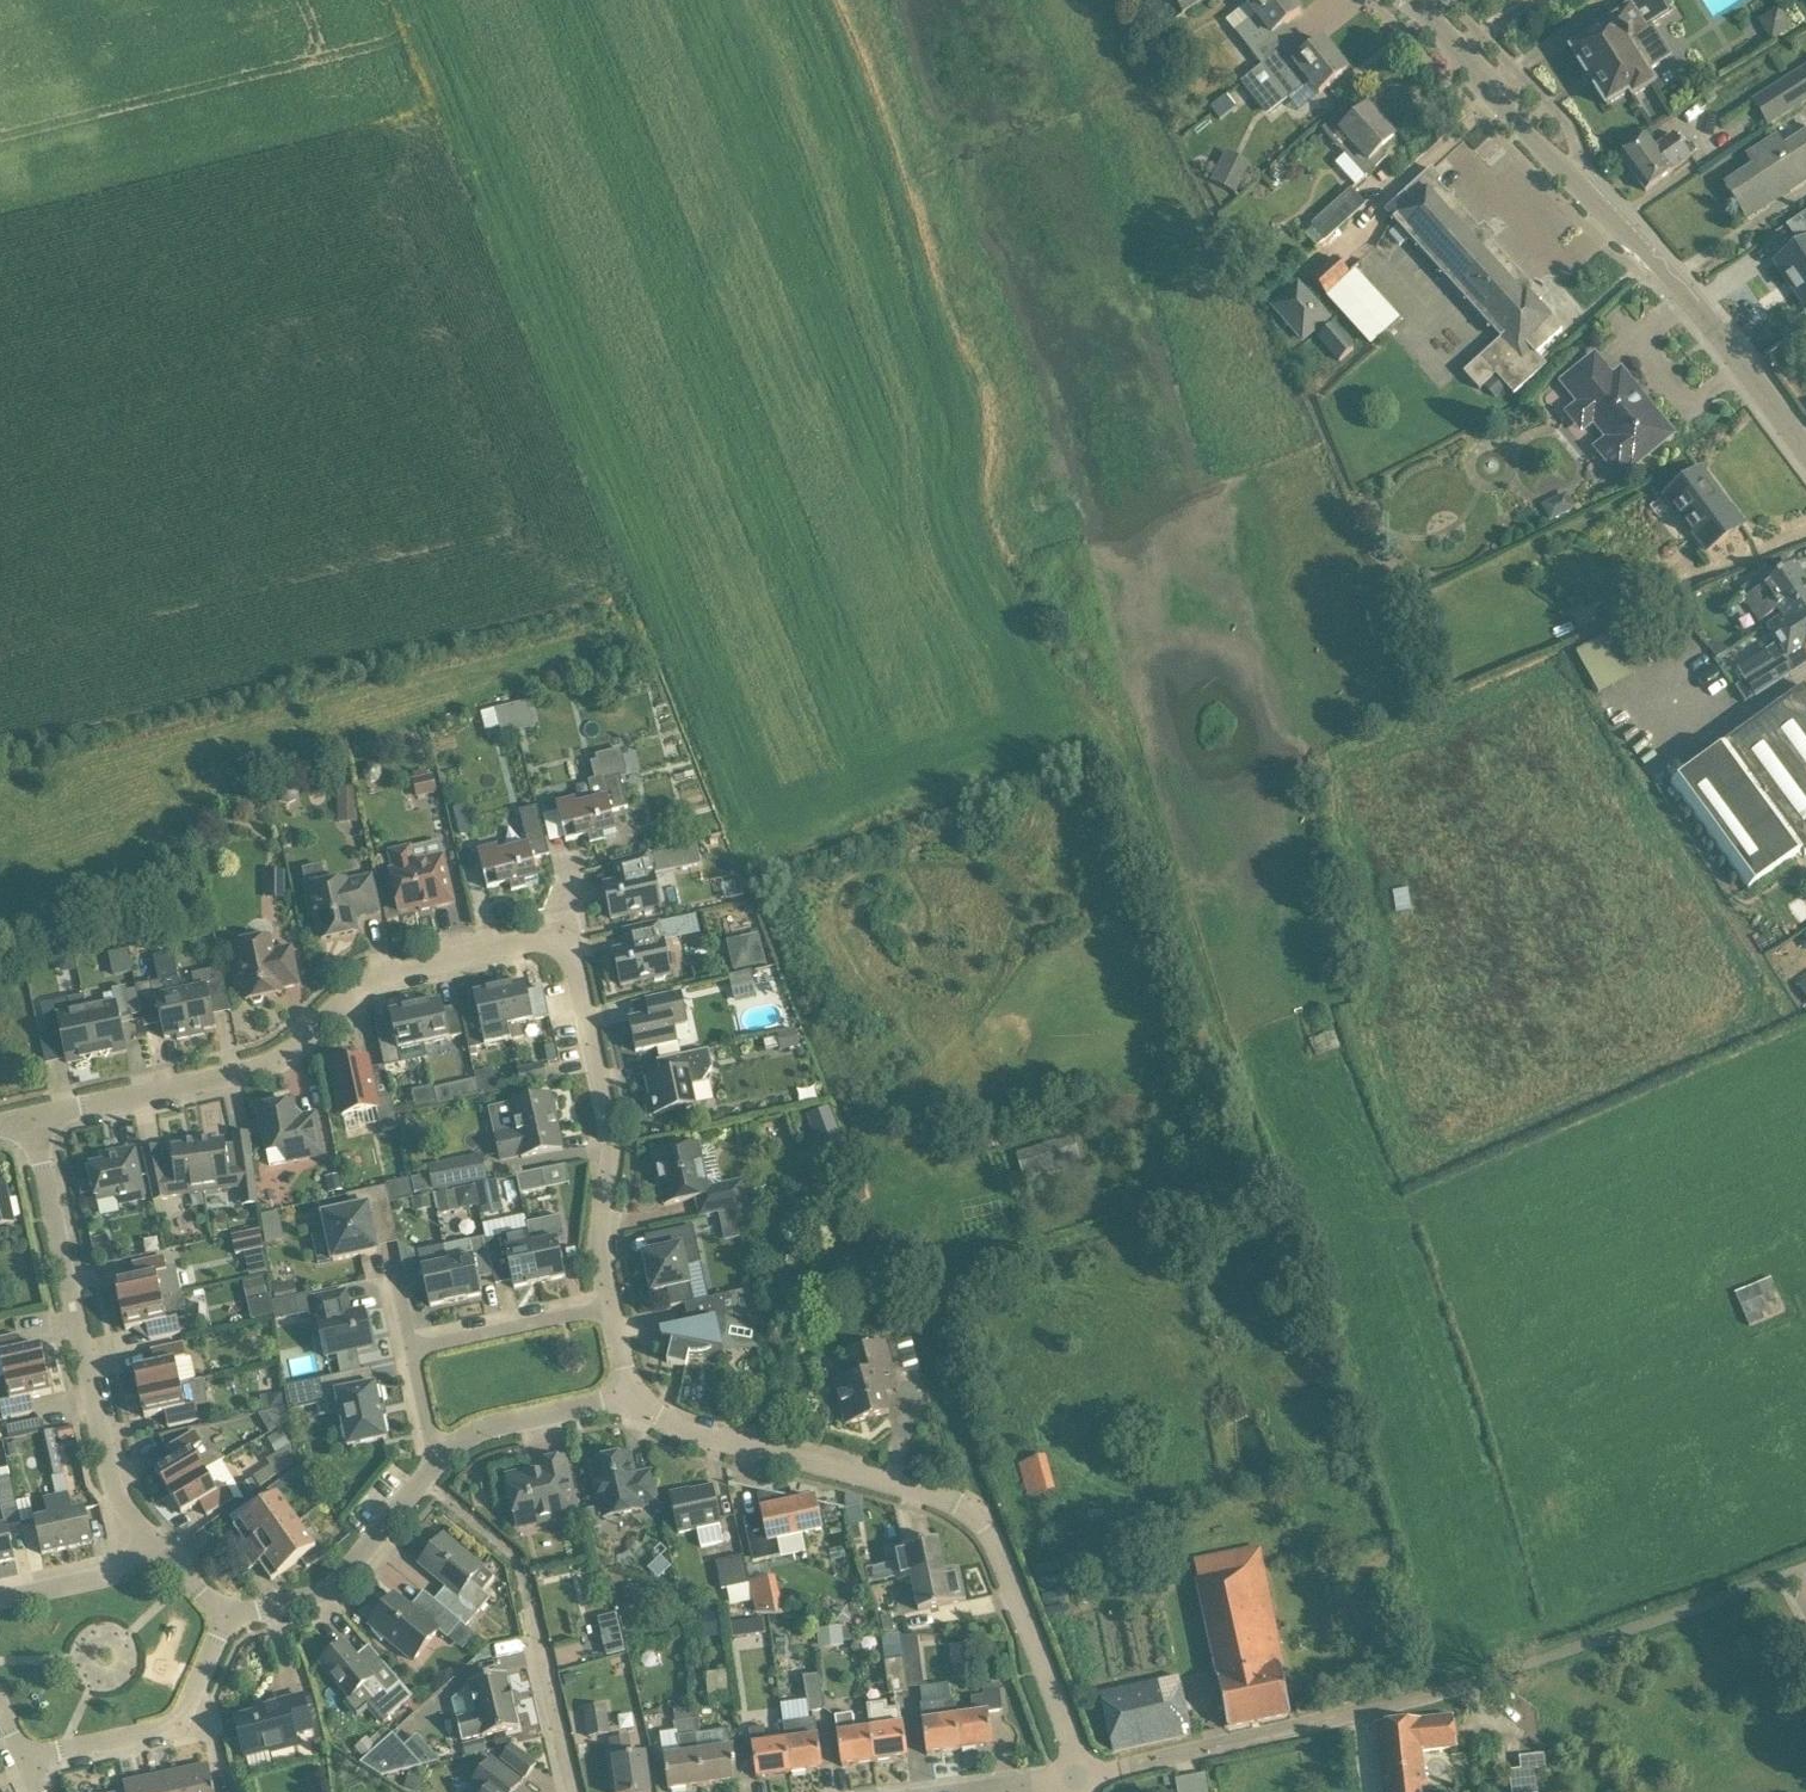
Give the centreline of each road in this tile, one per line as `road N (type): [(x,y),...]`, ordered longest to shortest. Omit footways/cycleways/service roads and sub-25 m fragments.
road 1 (residential): [(34,1117),(278,1064),(378,978),(543,941),(561,944),(615,1145),(600,1242),(609,1307)]
road 2 (residential): [(1071,1780),(1507,1672),(1805,1571)]
road 3 (residential): [(1071,1780),(1070,1741),(978,1514),(675,1422),(632,1397)]
road 4 (secondary): [(1805,455),(1674,282),(1406,0)]
road 5 (residential): [(154,1543),(116,1489),(34,1117)]
road 6 (residential): [(225,1617),(331,1591),(437,1454)]
road 7 (residential): [(28,1759),(182,1723),(225,1617)]
road 8 (residential): [(437,1454),(481,1431),(632,1397)]
road 9 (residential): [(412,1347),(609,1307)]
road 10 (residential): [(573,1791),(530,1606)]
road 11 (residential): [(154,1543),(122,1570),(0,1599)]

